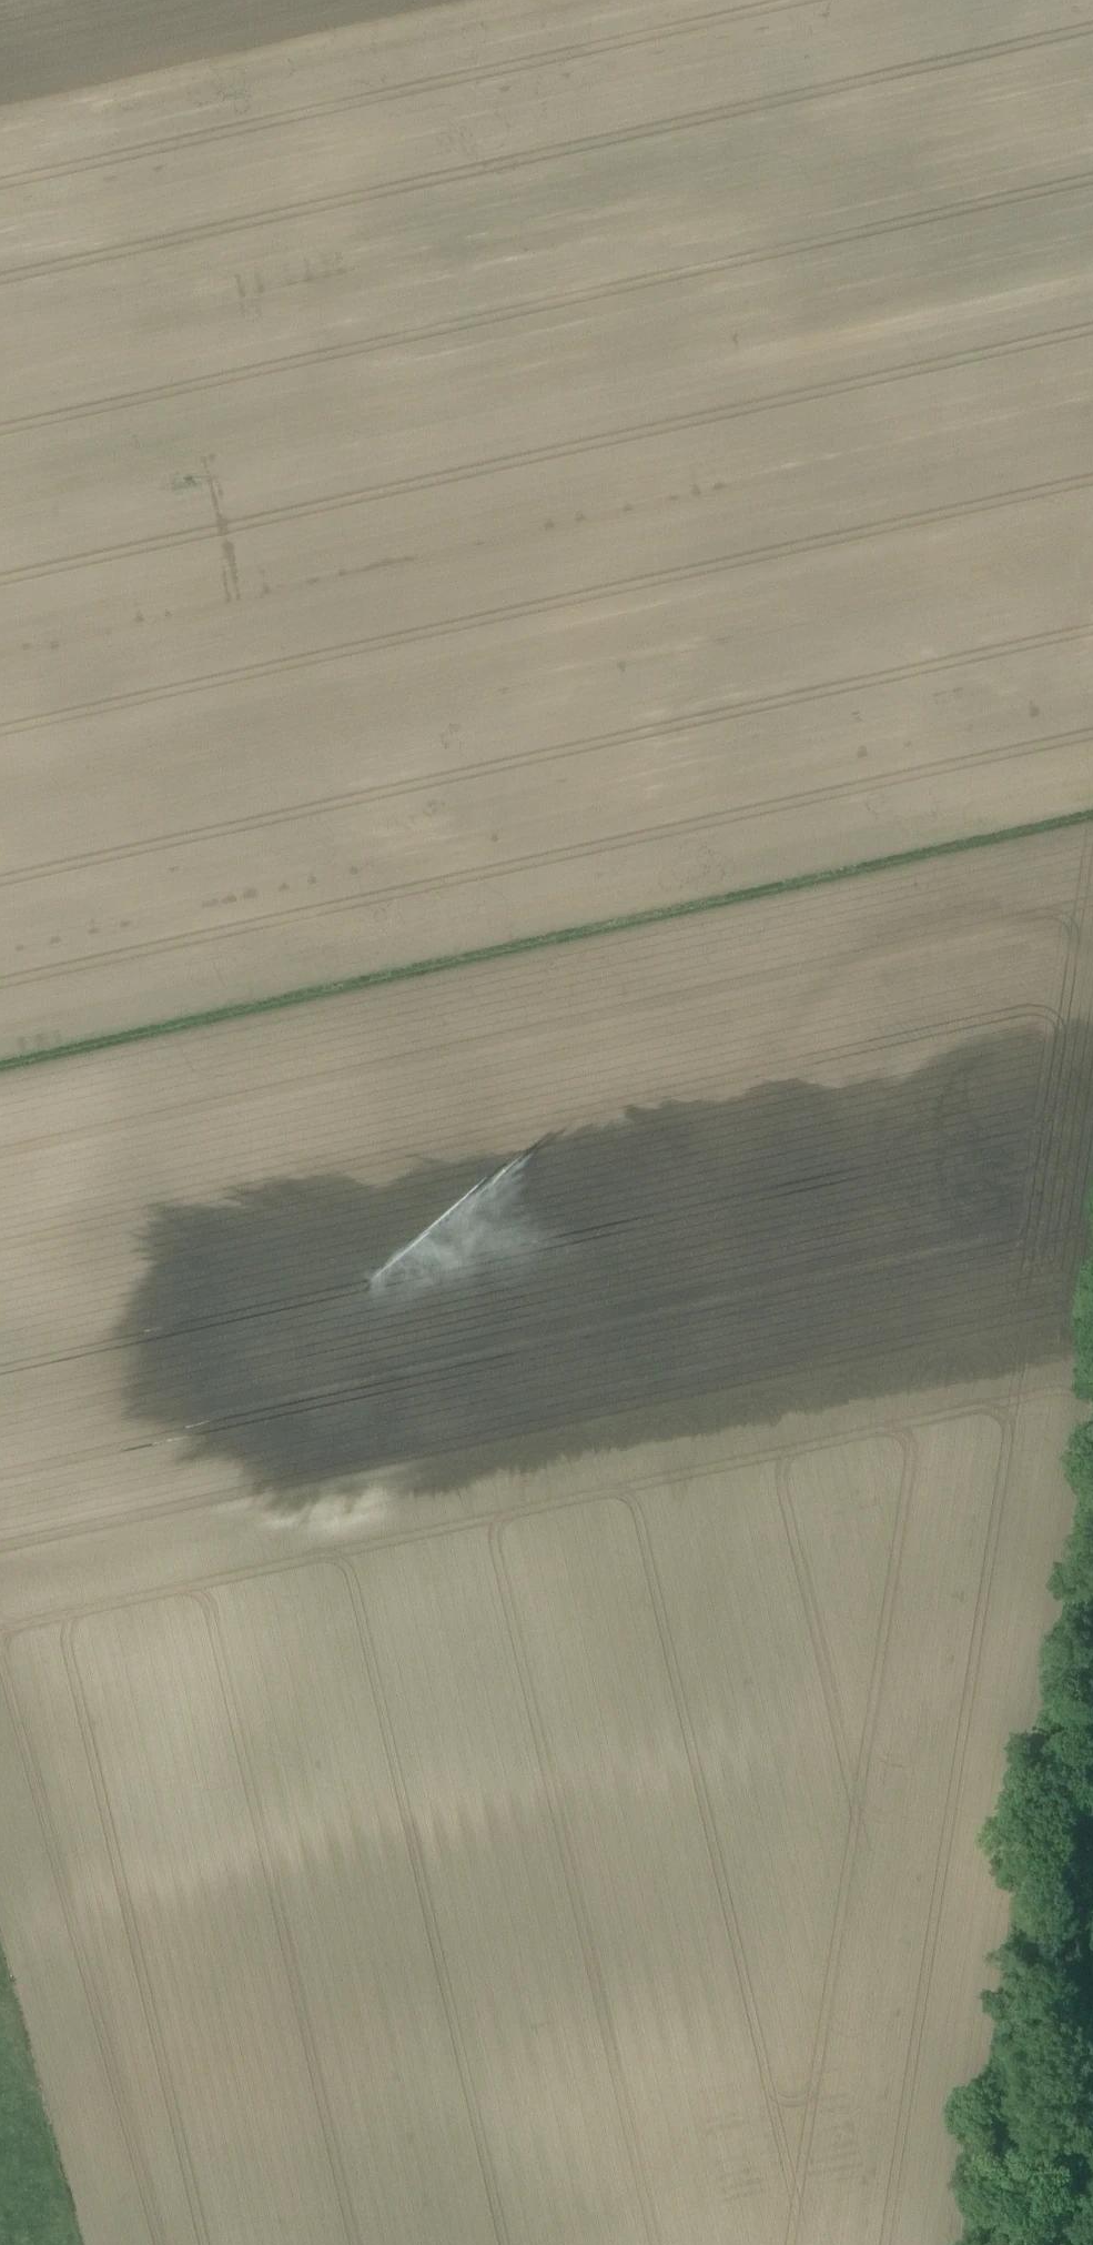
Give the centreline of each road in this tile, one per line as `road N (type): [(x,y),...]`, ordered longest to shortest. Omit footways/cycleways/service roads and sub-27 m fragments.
road 1 (track): [(1092,1941),(1075,2106)]
road 2 (track): [(1075,2106),(1055,2244)]

